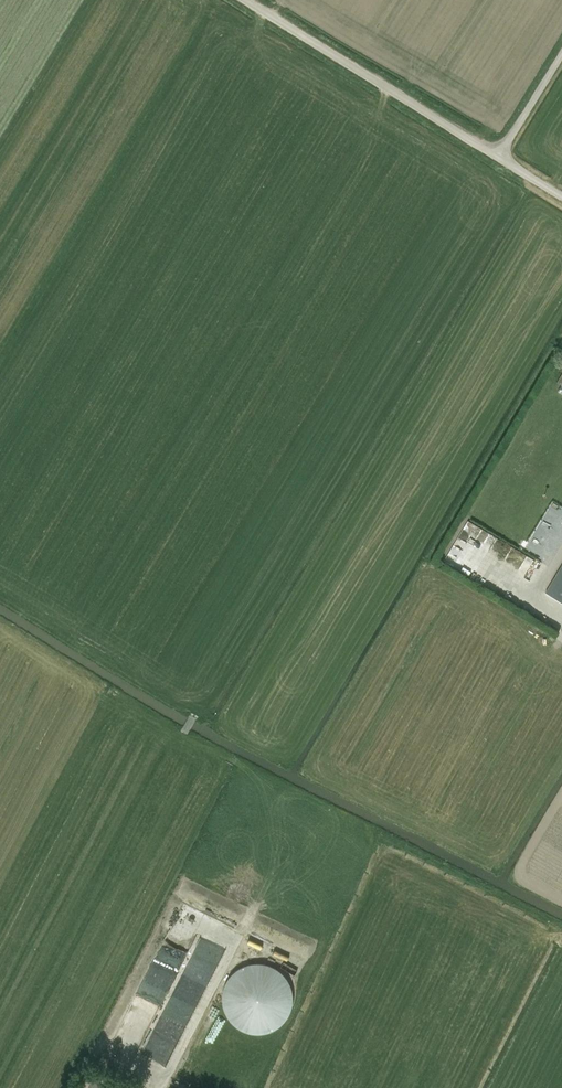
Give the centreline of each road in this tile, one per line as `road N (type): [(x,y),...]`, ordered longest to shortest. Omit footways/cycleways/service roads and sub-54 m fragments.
road 1 (unclassified): [(492,155),(243,0)]
road 2 (unclassified): [(492,155),(561,44)]

